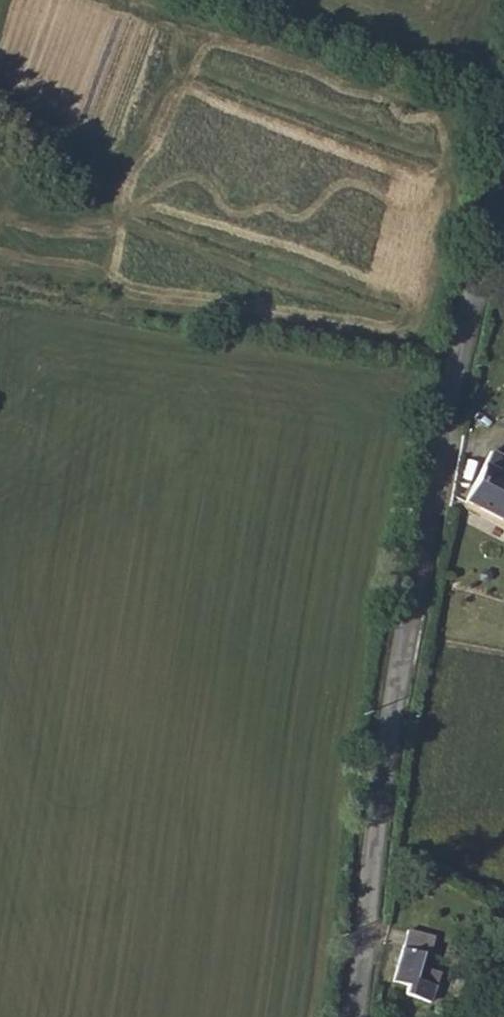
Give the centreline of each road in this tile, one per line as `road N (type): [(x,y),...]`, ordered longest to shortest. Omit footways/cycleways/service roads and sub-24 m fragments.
road 1 (unclassified): [(359,1016),(397,735),(503,169)]

